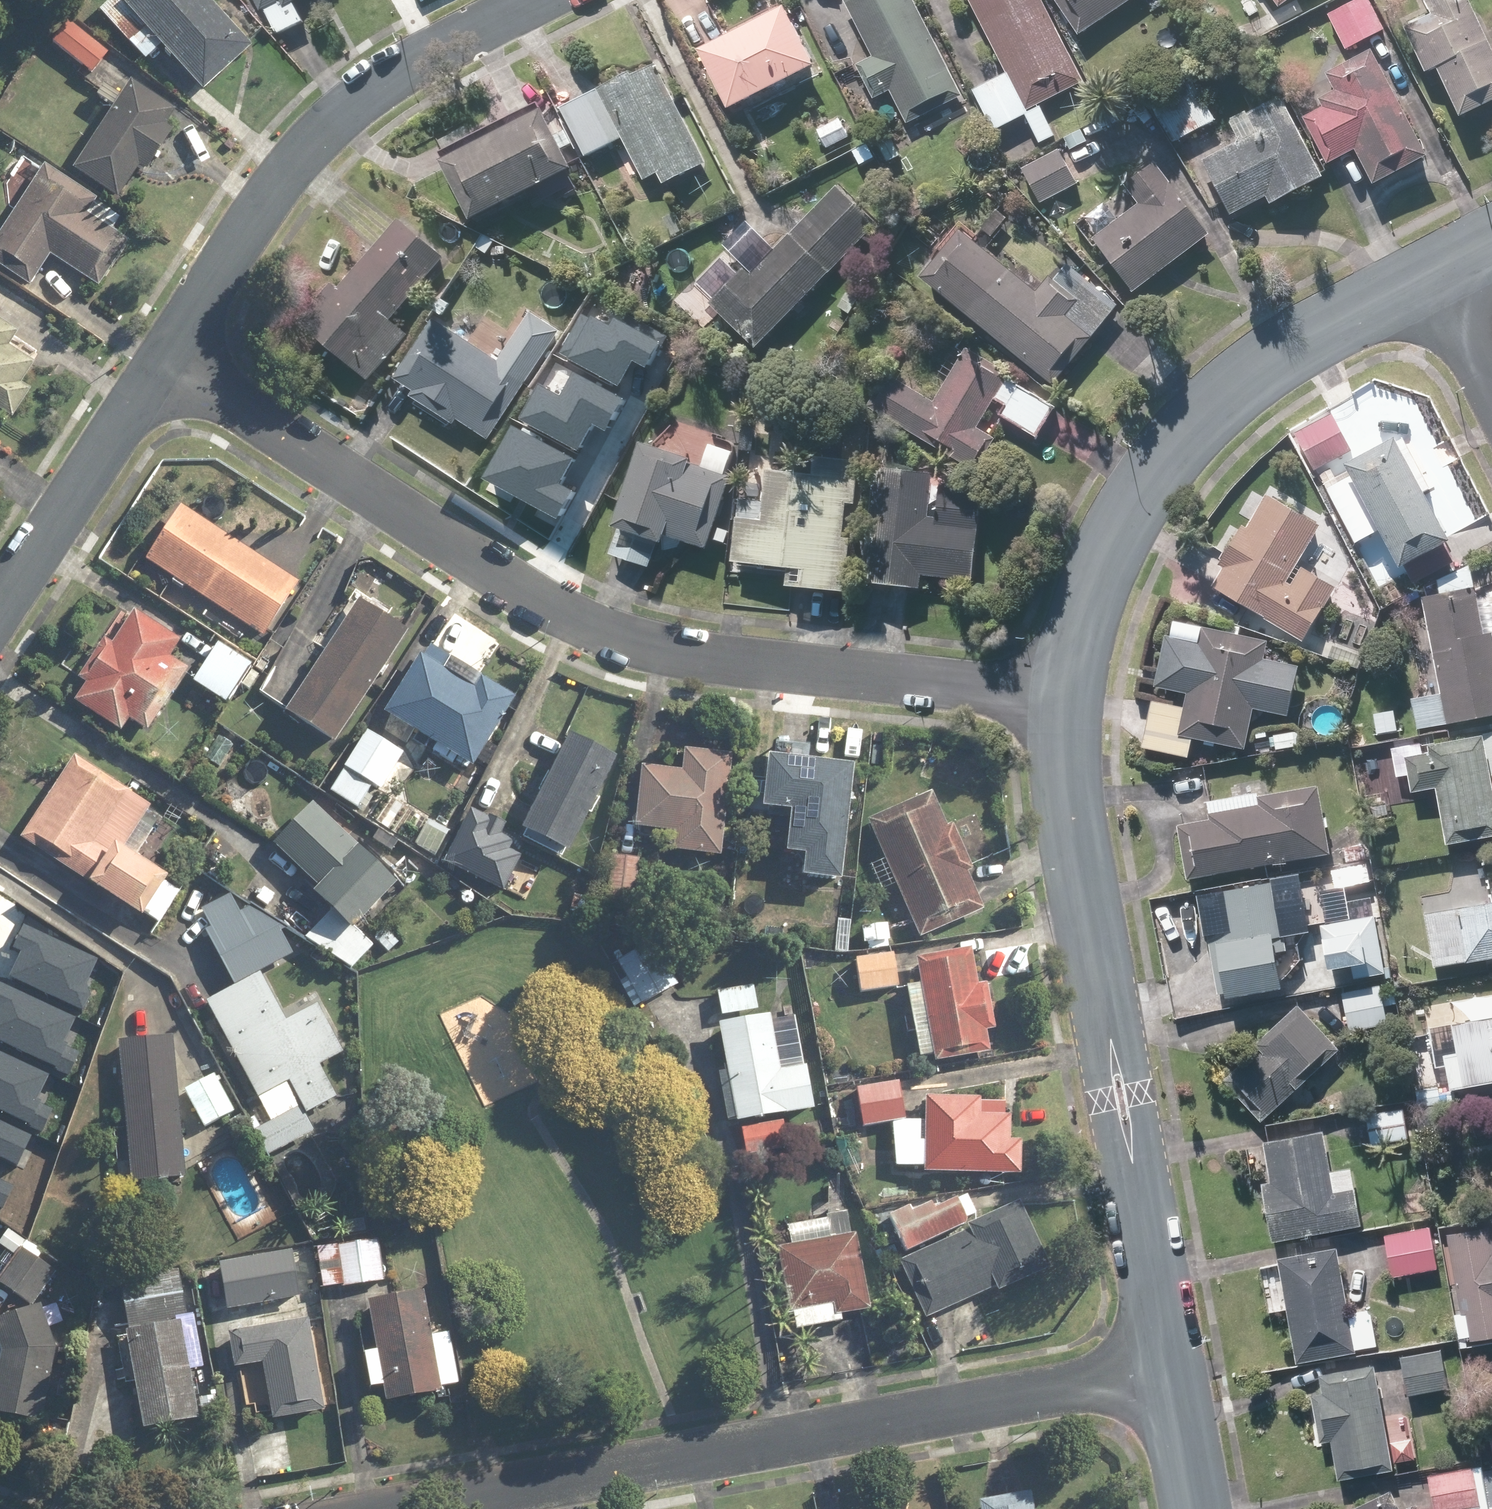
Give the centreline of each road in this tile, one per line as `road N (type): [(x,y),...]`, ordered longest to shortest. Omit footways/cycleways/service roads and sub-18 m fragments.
road 1 (residential): [(1064,692),(669,653),(586,628),(170,362)]
road 2 (residential): [(402,1508),(1166,1372)]
road 3 (residential): [(1064,692),(1072,809),(1166,1372)]
road 4 (residential): [(1425,273),(1250,379),(1160,465),(1092,569),(1064,692)]
road 5 (residential): [(170,362),(294,162),(343,110),(559,0)]
road 6 (residential): [(170,362),(0,620)]
road 7 (residential): [(1425,273),(1491,401)]
road 8 (residential): [(1166,1372),(1191,1508)]

